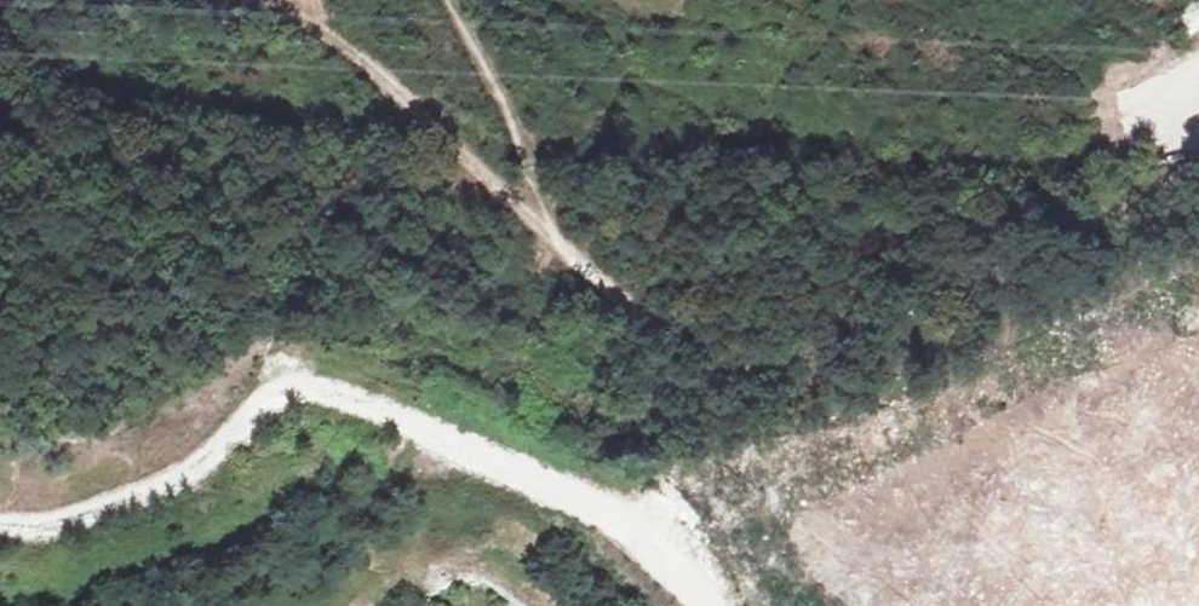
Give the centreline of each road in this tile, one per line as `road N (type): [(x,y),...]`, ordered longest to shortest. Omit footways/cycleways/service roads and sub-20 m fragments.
road 1 (track): [(679,605),(621,542),(530,487),(344,398),(273,400),(216,461),(169,492),(83,522),(0,529)]
road 2 (track): [(1198,166),(841,346),(760,368),(696,362),(619,310),(544,235)]
road 3 (track): [(544,235),(356,56),(271,9),(213,0)]

